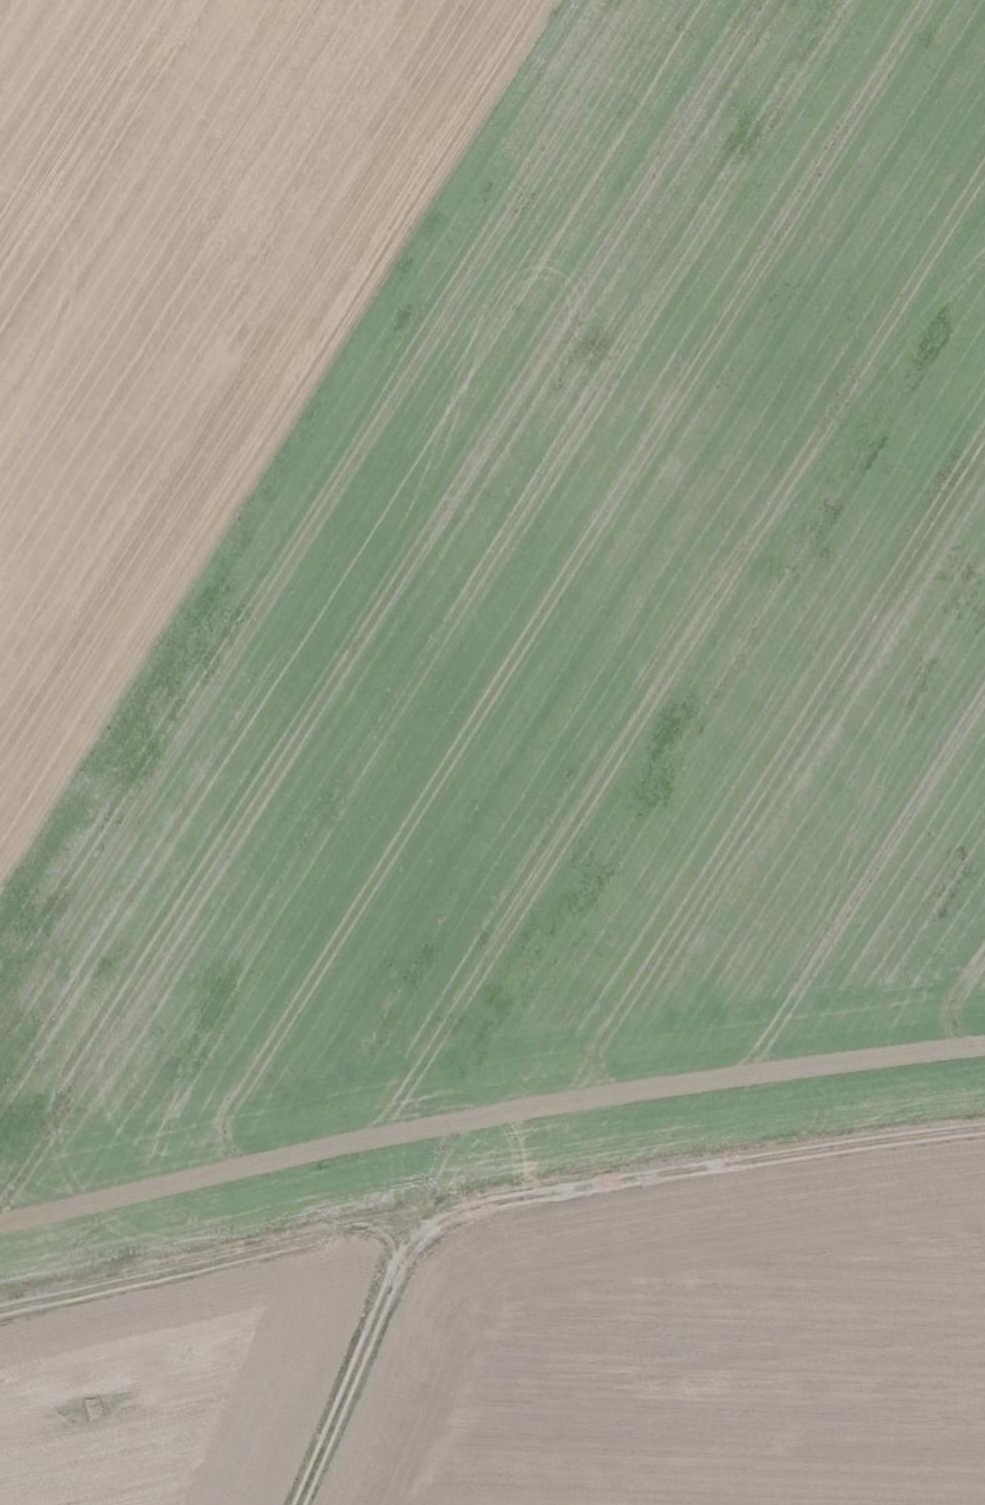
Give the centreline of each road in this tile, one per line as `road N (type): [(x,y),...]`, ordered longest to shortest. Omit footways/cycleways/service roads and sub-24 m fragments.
road 1 (track): [(299,1504),(384,1300),(401,1226)]

